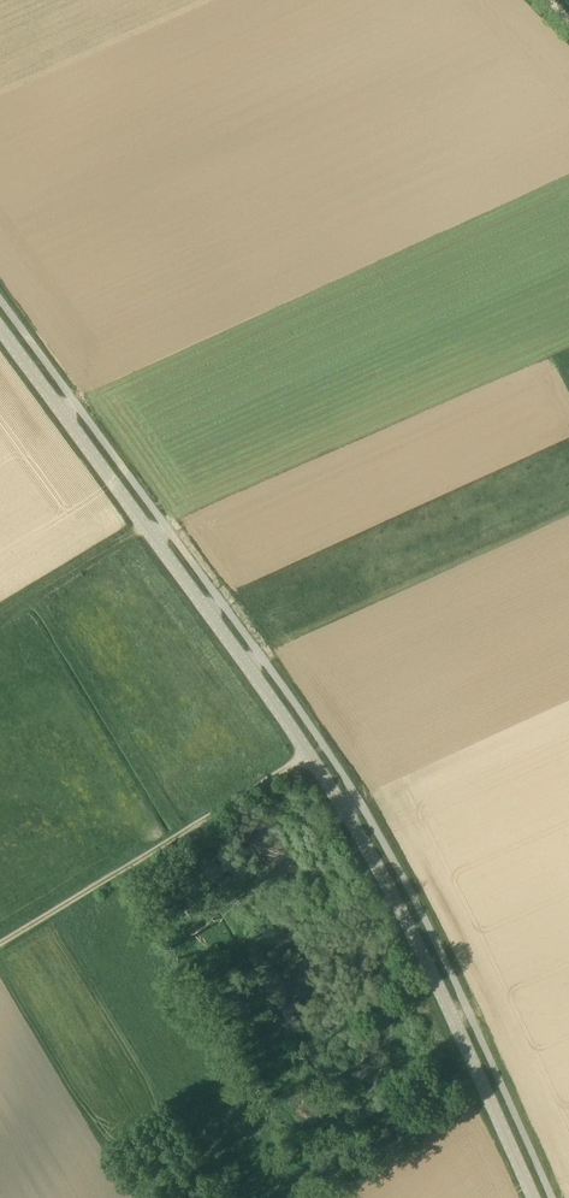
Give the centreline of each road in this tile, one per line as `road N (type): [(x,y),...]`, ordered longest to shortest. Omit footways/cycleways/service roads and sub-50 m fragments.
road 1 (tertiary): [(533,1197),(418,944),(358,832),(0,329)]
road 2 (track): [(0,944),(326,750)]
road 3 (track): [(181,835),(34,594)]
road 4 (track): [(0,615),(143,525)]

